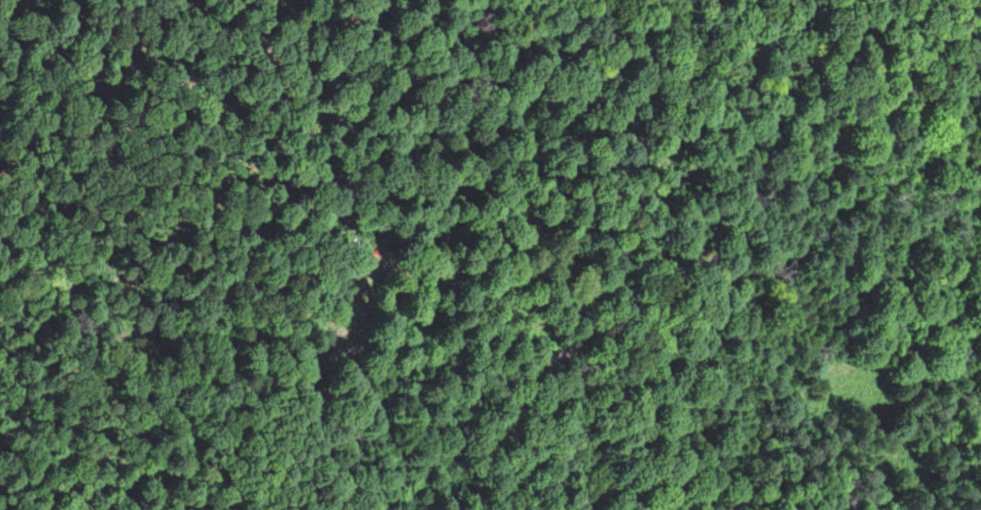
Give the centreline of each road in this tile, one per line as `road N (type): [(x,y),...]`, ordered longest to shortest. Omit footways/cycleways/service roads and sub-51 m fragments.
road 1 (track): [(210,509),(270,419),(320,377),(378,348),(436,345),(544,362),(578,337),(637,241),(683,205),(698,151),(683,112),(445,0)]
road 2 (track): [(980,274),(832,194),(787,143),(746,124),(683,112)]

